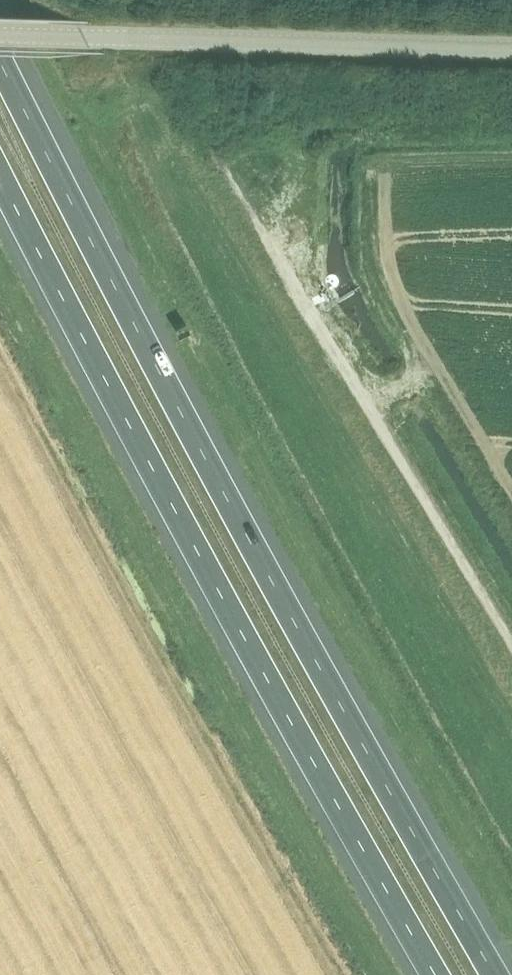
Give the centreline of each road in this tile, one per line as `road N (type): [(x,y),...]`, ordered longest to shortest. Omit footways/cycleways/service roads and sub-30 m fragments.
road 1 (motorway): [(497,974),(269,577),(0,60)]
road 2 (motorway): [(0,174),(222,598),(437,974)]
road 3 (unclassified): [(511,633),(212,156)]
road 4 (tertiary): [(511,50),(88,39)]

